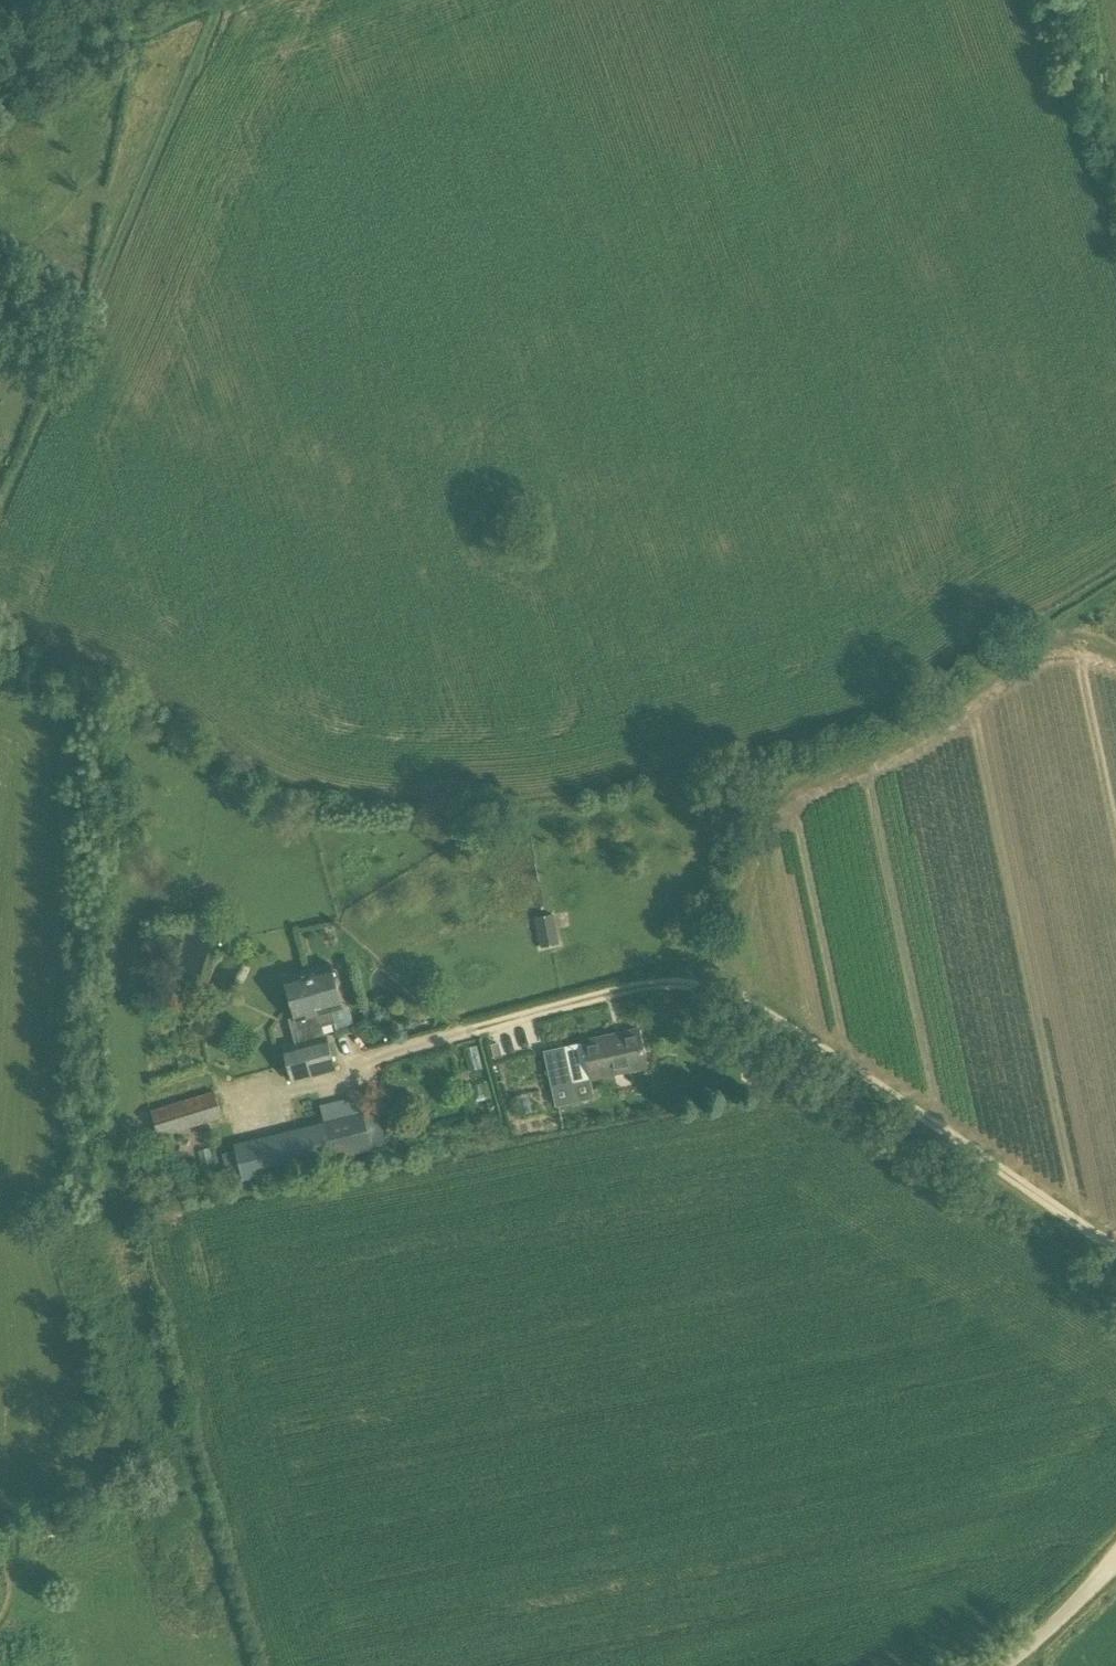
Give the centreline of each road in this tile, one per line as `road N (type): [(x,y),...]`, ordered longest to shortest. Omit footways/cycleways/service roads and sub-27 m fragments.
road 1 (unclassified): [(235,1100),(686,983),(722,992),(1115,1254)]
road 2 (unclassified): [(1115,1563),(999,1665)]
road 3 (unclassified): [(0,53),(128,0)]

